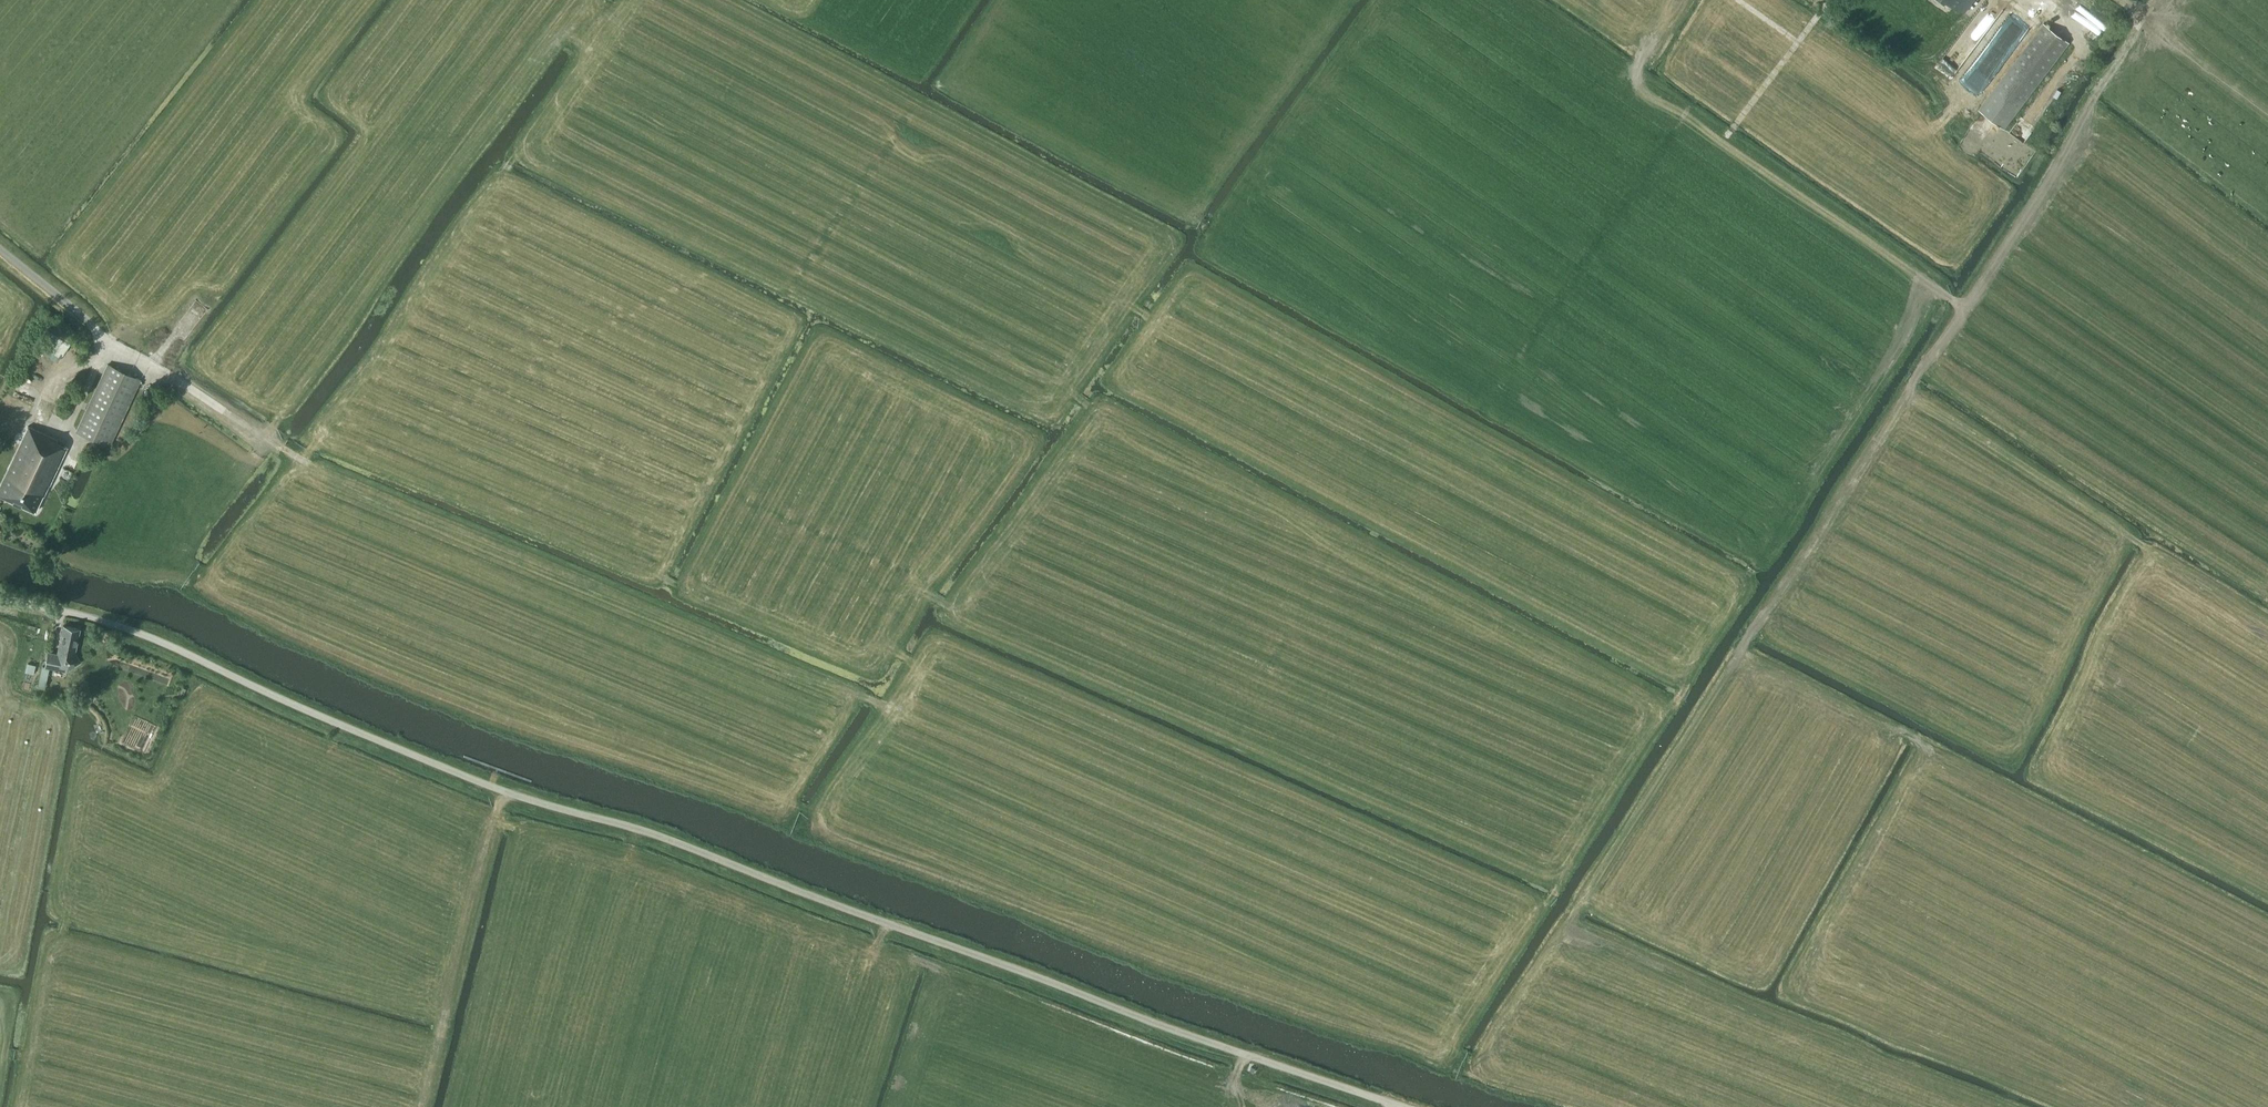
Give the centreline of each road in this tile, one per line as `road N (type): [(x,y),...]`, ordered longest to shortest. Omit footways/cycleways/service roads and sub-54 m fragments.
road 1 (unclassified): [(1409,1106),(656,834),(515,795),(158,639),(0,596)]
road 2 (track): [(2156,0),(1908,391)]

